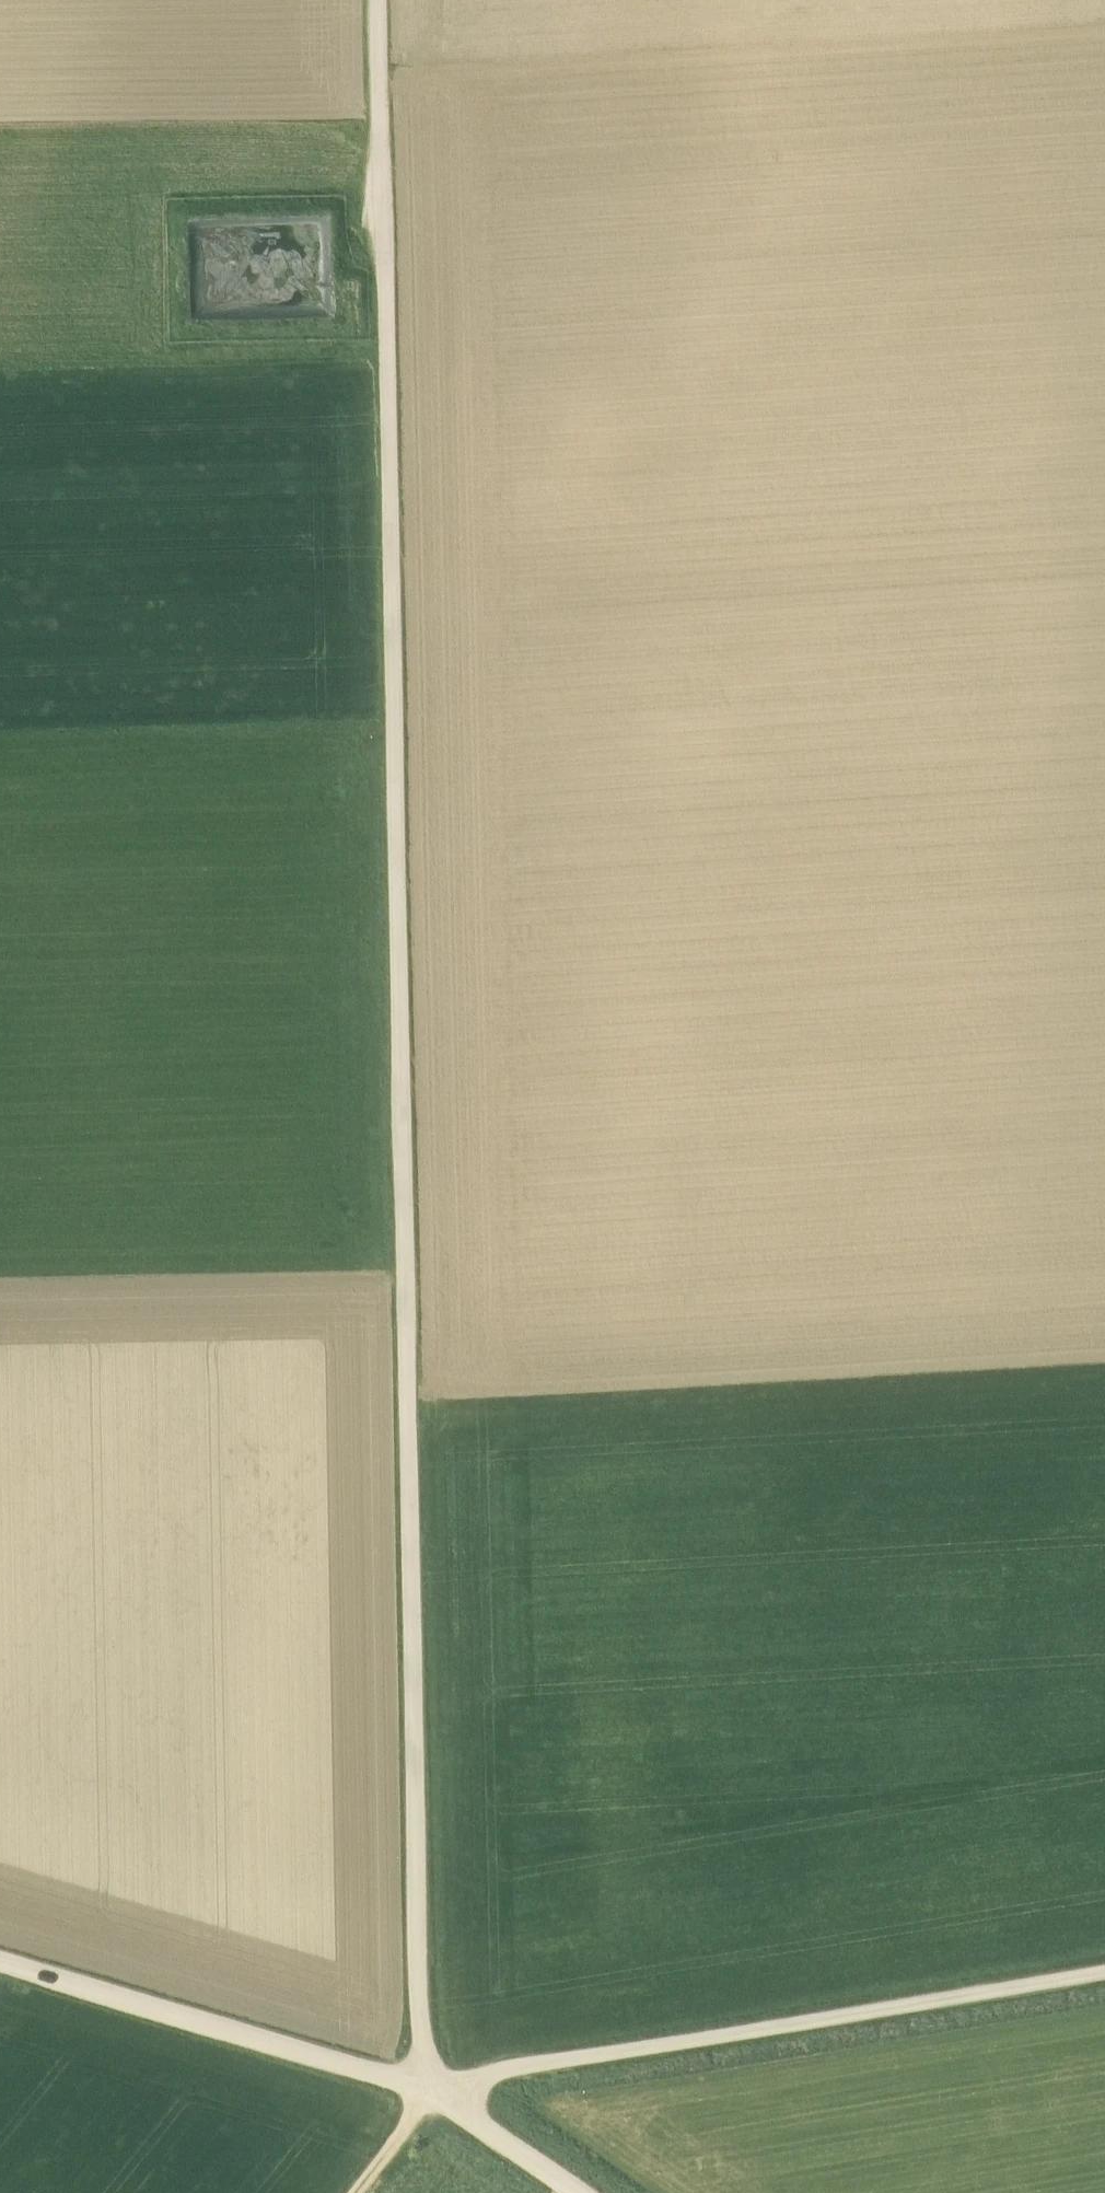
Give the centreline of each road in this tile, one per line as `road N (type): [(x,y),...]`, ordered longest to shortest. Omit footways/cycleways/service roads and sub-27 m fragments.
road 1 (track): [(431,2092),(382,0)]
road 2 (track): [(1104,1972),(431,2092)]
road 3 (track): [(431,2092),(0,1964)]
road 4 (track): [(431,2092),(570,2192)]
road 5 (track): [(431,2092),(350,2192)]

